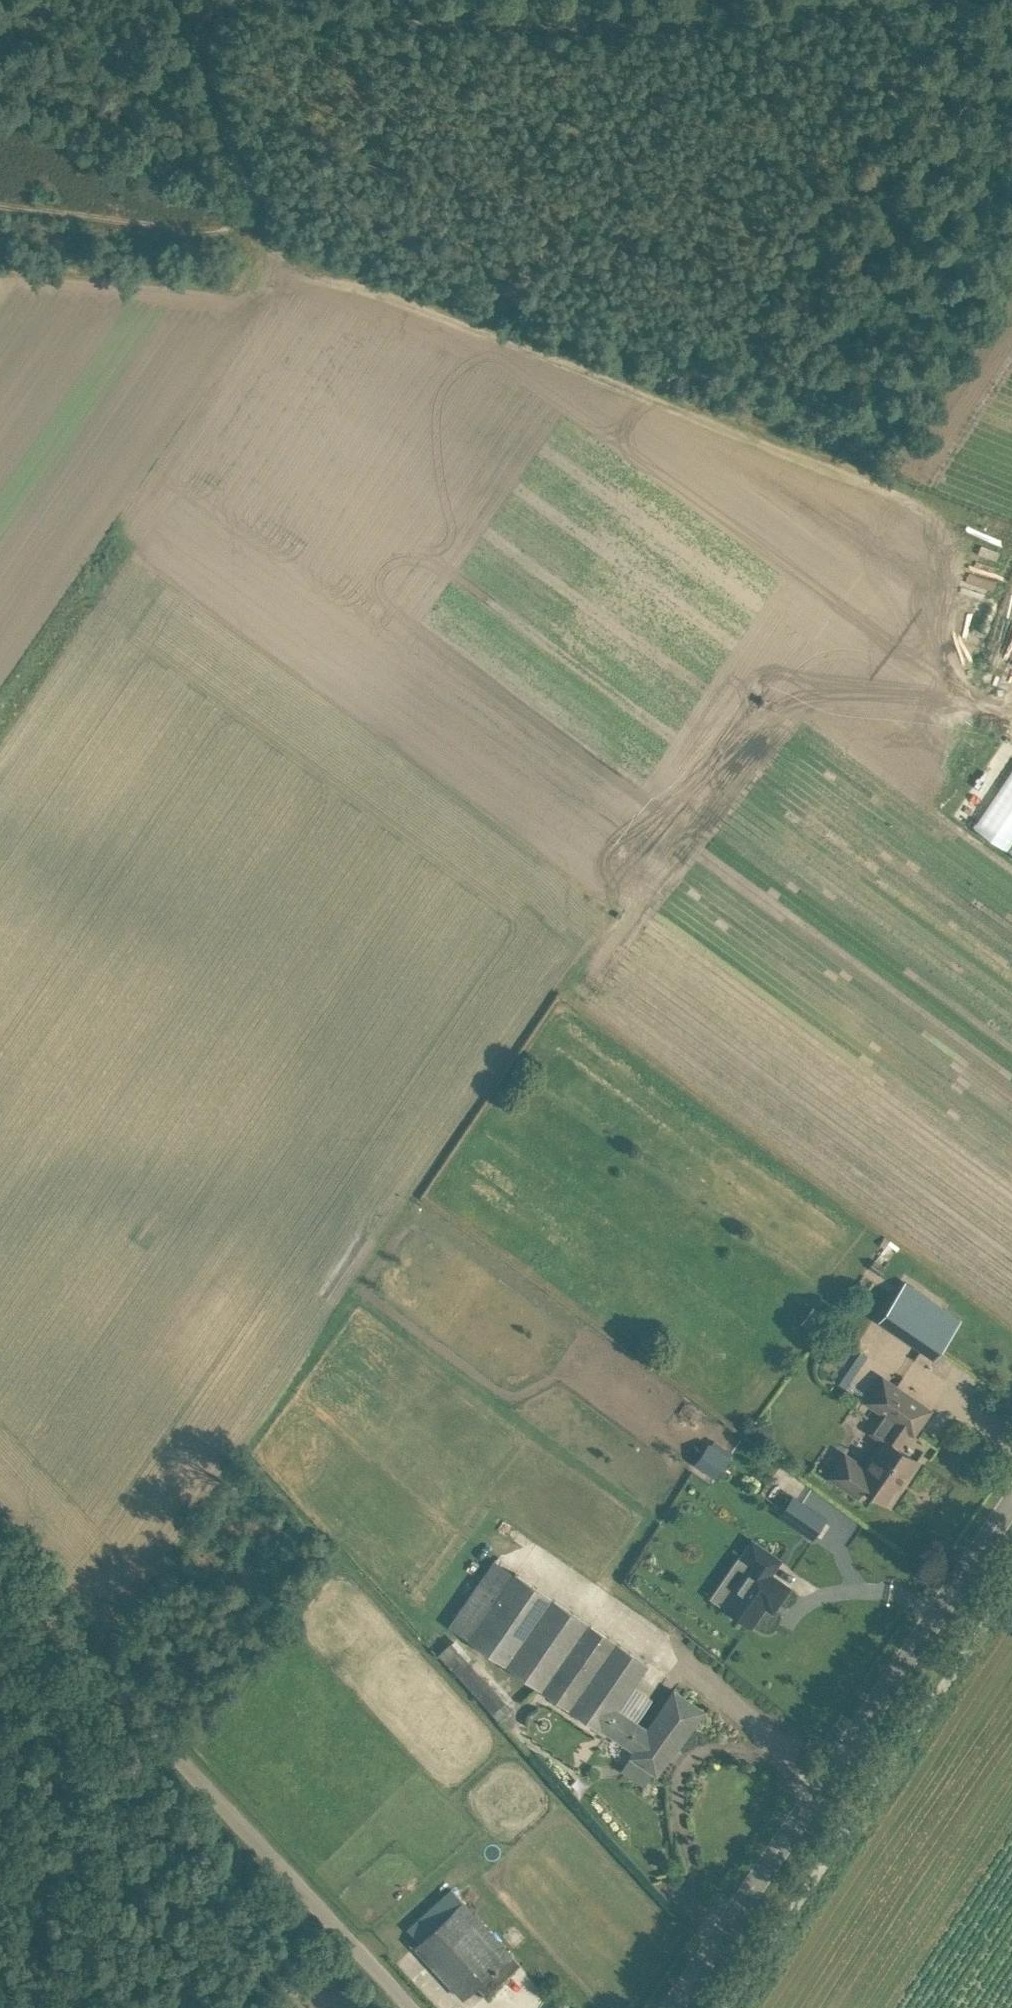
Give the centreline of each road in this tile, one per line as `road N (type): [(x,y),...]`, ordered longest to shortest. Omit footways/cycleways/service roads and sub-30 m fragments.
road 1 (track): [(963,0),(769,27),(576,30),(403,28),(226,0)]
road 2 (secondary): [(675,2007),(1011,1504)]
road 3 (unclassified): [(410,2007),(0,1569)]
road 4 (track): [(204,0),(208,98),(254,212),(224,235),(0,203)]

